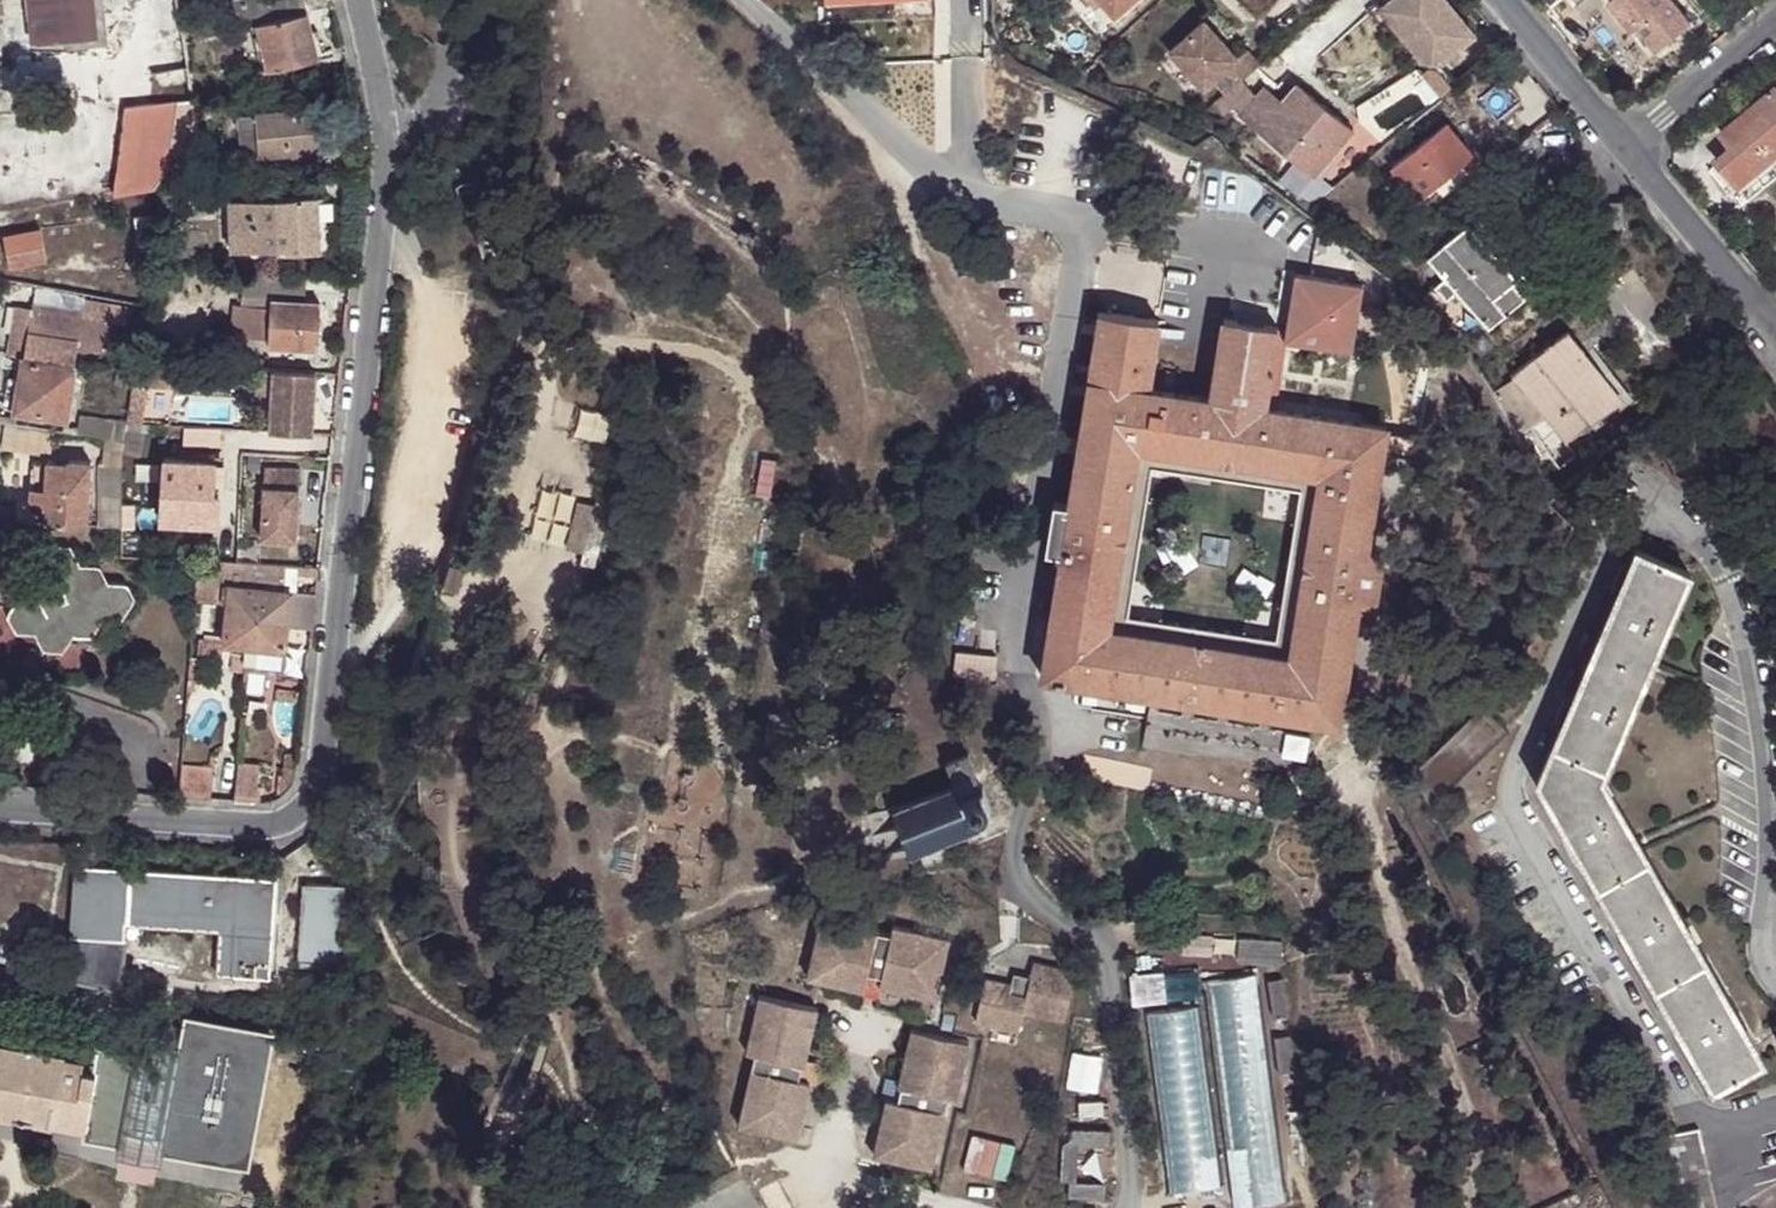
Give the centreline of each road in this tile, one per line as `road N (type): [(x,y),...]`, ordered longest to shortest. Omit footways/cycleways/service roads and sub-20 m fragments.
road 1 (residential): [(0,808),(249,826),(302,817),(318,791),(385,183),(353,0)]
road 2 (track): [(1352,791),(1398,939),(1466,1104),(1474,1161),(1467,1207)]
road 3 (residential): [(1630,151),(1775,334)]
road 4 (residential): [(1505,0),(1630,151)]
road 5 (residential): [(1630,151),(1775,30)]

